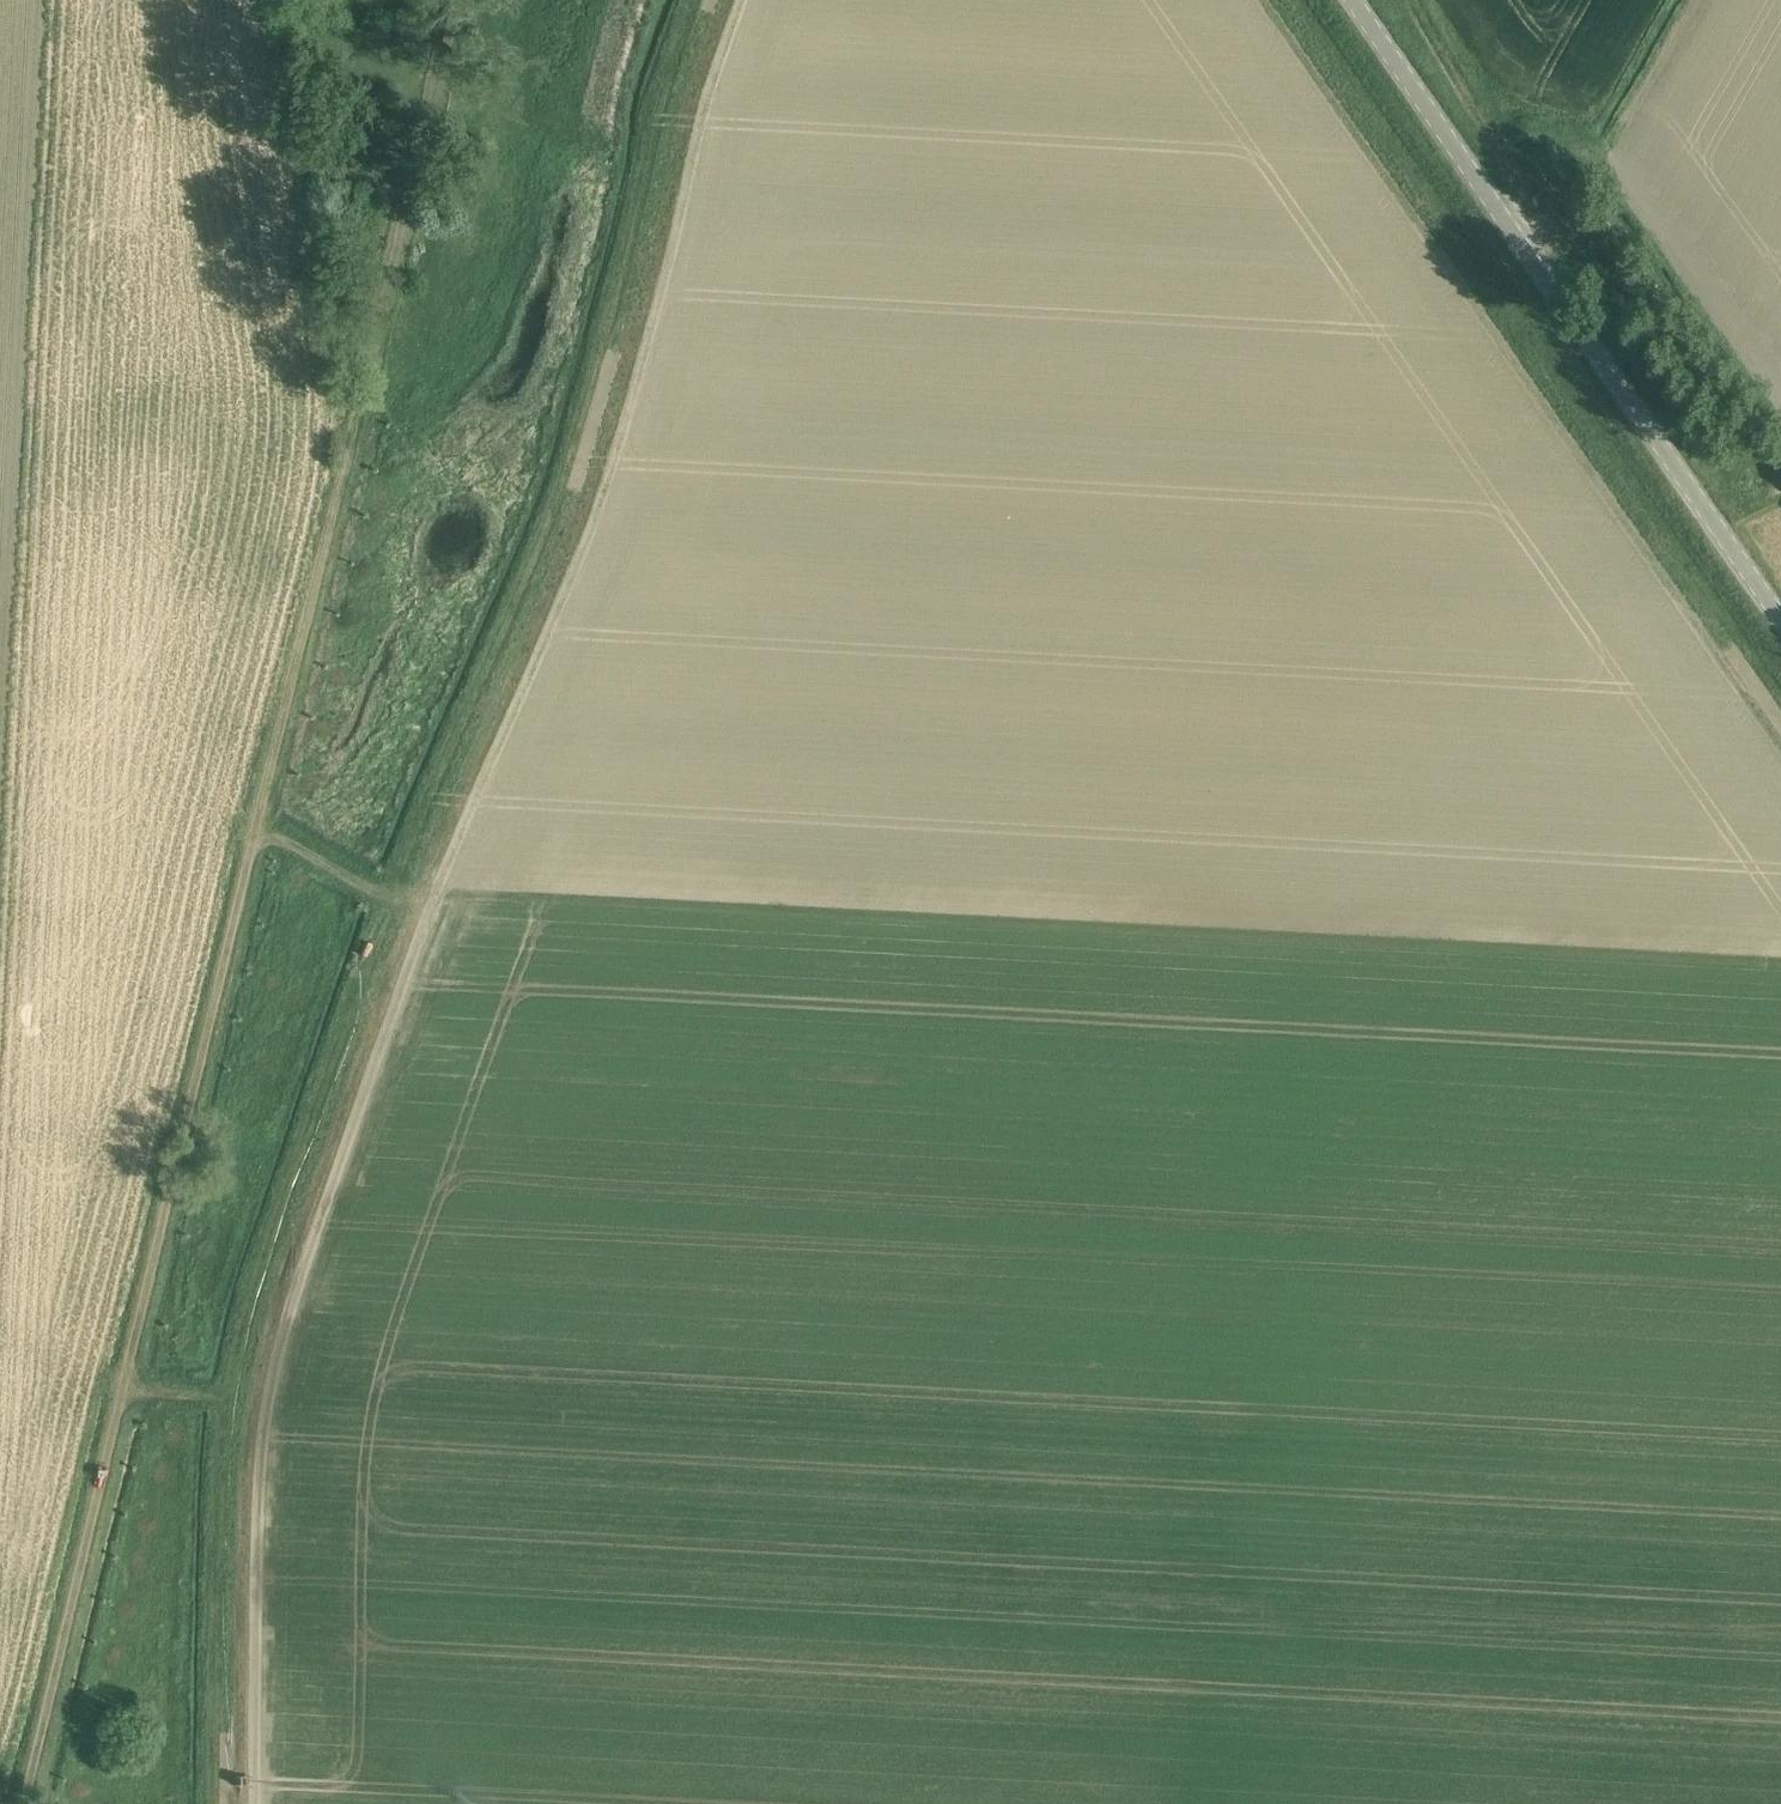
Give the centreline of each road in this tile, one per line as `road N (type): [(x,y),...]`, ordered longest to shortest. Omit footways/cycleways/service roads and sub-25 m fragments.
road 1 (track): [(18,1803),(64,1640),(453,0)]
road 2 (tertiary): [(1780,621),(1351,0)]

